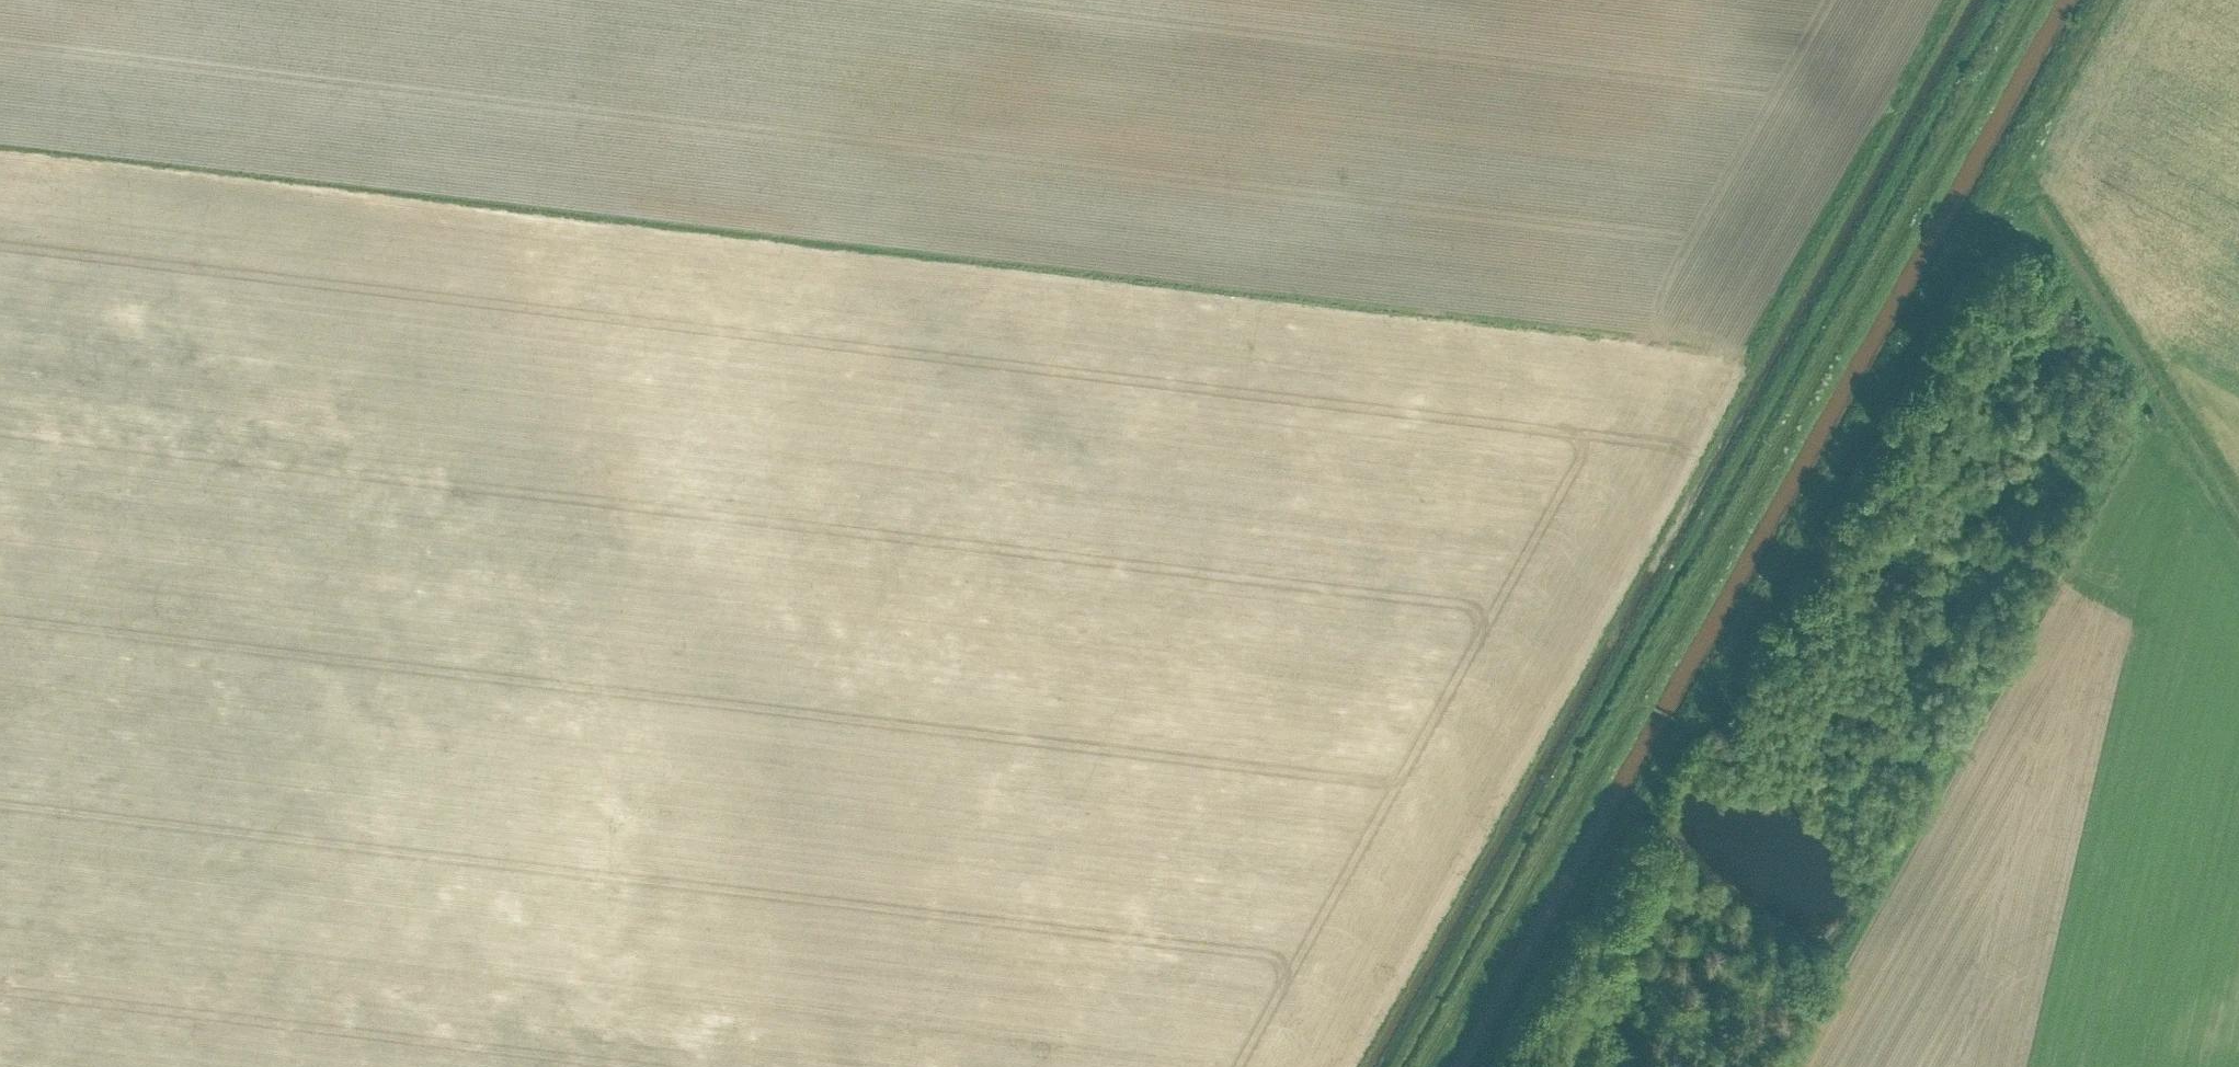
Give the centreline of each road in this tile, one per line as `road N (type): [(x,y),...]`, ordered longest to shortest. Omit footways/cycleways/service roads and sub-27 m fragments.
road 1 (track): [(2030,0),(1420,1066)]

